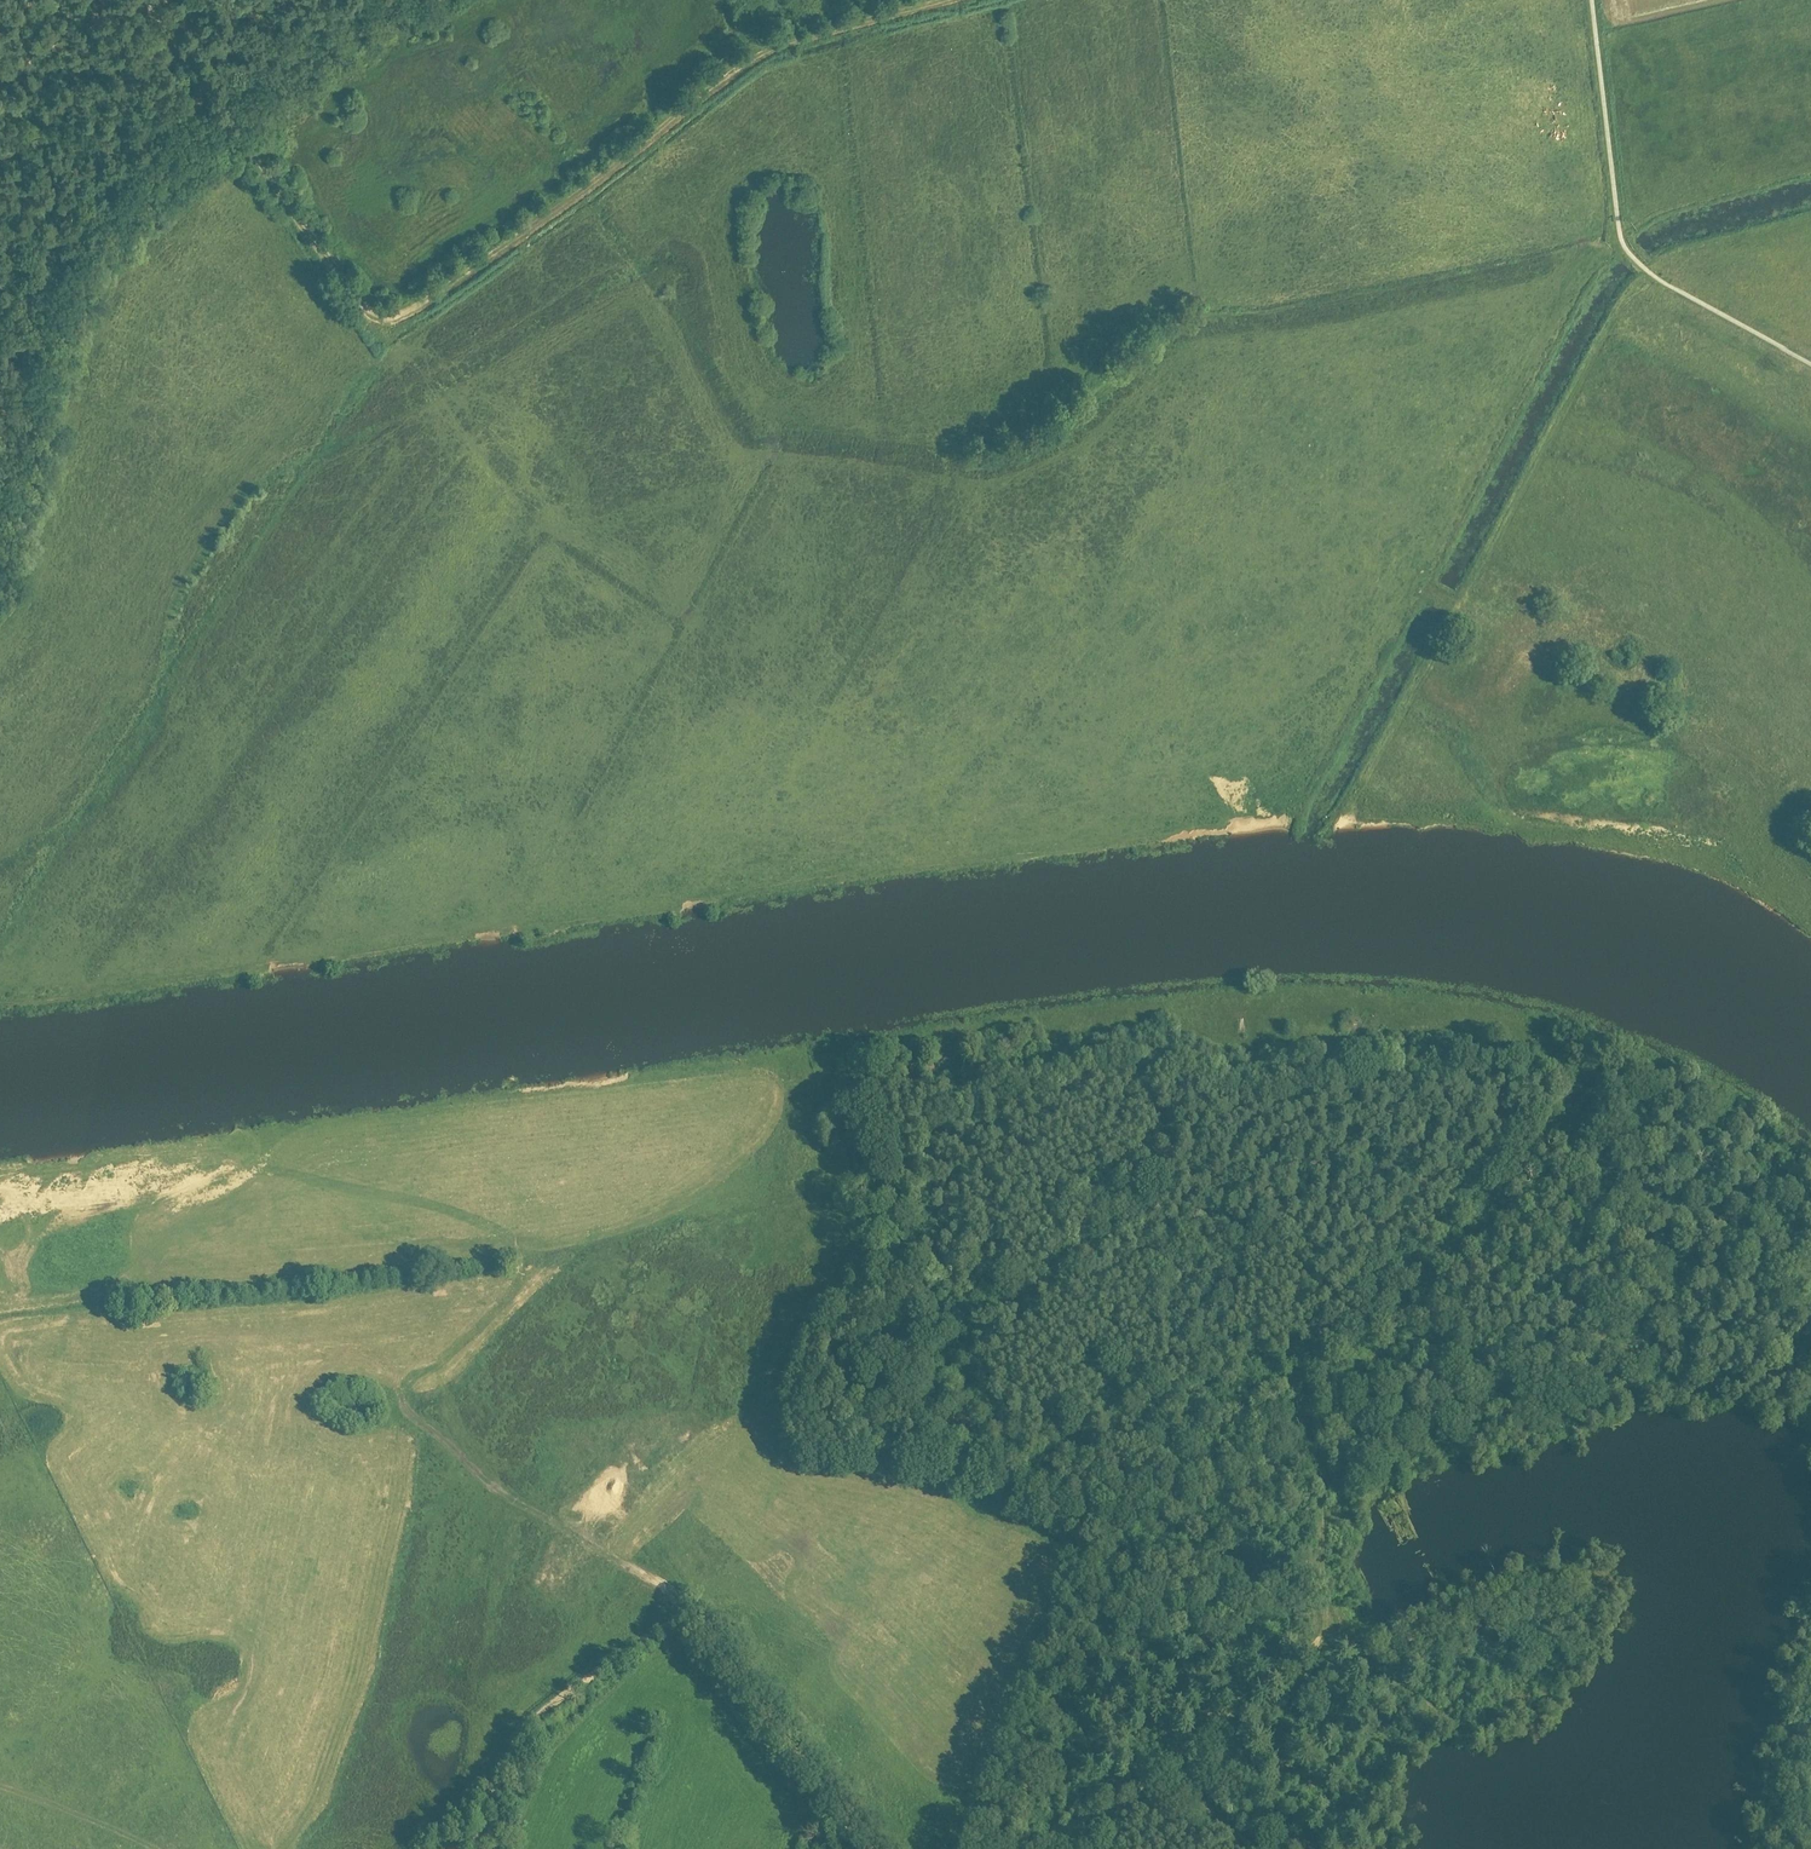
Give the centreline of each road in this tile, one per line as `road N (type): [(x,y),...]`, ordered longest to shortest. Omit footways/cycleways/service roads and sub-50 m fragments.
road 1 (track): [(1363,1356),(1278,1377),(1238,1377),(1076,1472),(986,1438),(860,1418),(835,1405),(827,1380),(911,1276),(931,1133),(1122,1072),(1234,1097),(1394,1071),(1426,1074),(1475,1097),(1557,1102),(1580,1097),(1599,1069)]
road 2 (track): [(1810,1280),(1692,1295),(1523,1371),(1483,1365),(1426,1334),(1363,1356),(1320,1450),(1319,1642),(1057,1848)]
road 3 (track): [(148,11),(341,279),(365,307),(382,312),(435,294),(767,49),(940,0)]
road 4 (track): [(866,1848),(694,1615),(553,1705),(509,1750),(485,1820),(460,1848)]
road 5 (track): [(1349,1357),(1329,1304),(1332,1288),(1455,1170),(1485,1113),(1475,1097)]
road 6 (track): [(0,79),(71,39),(148,11)]
road 7 (track): [(1256,1848),(1164,1764)]

